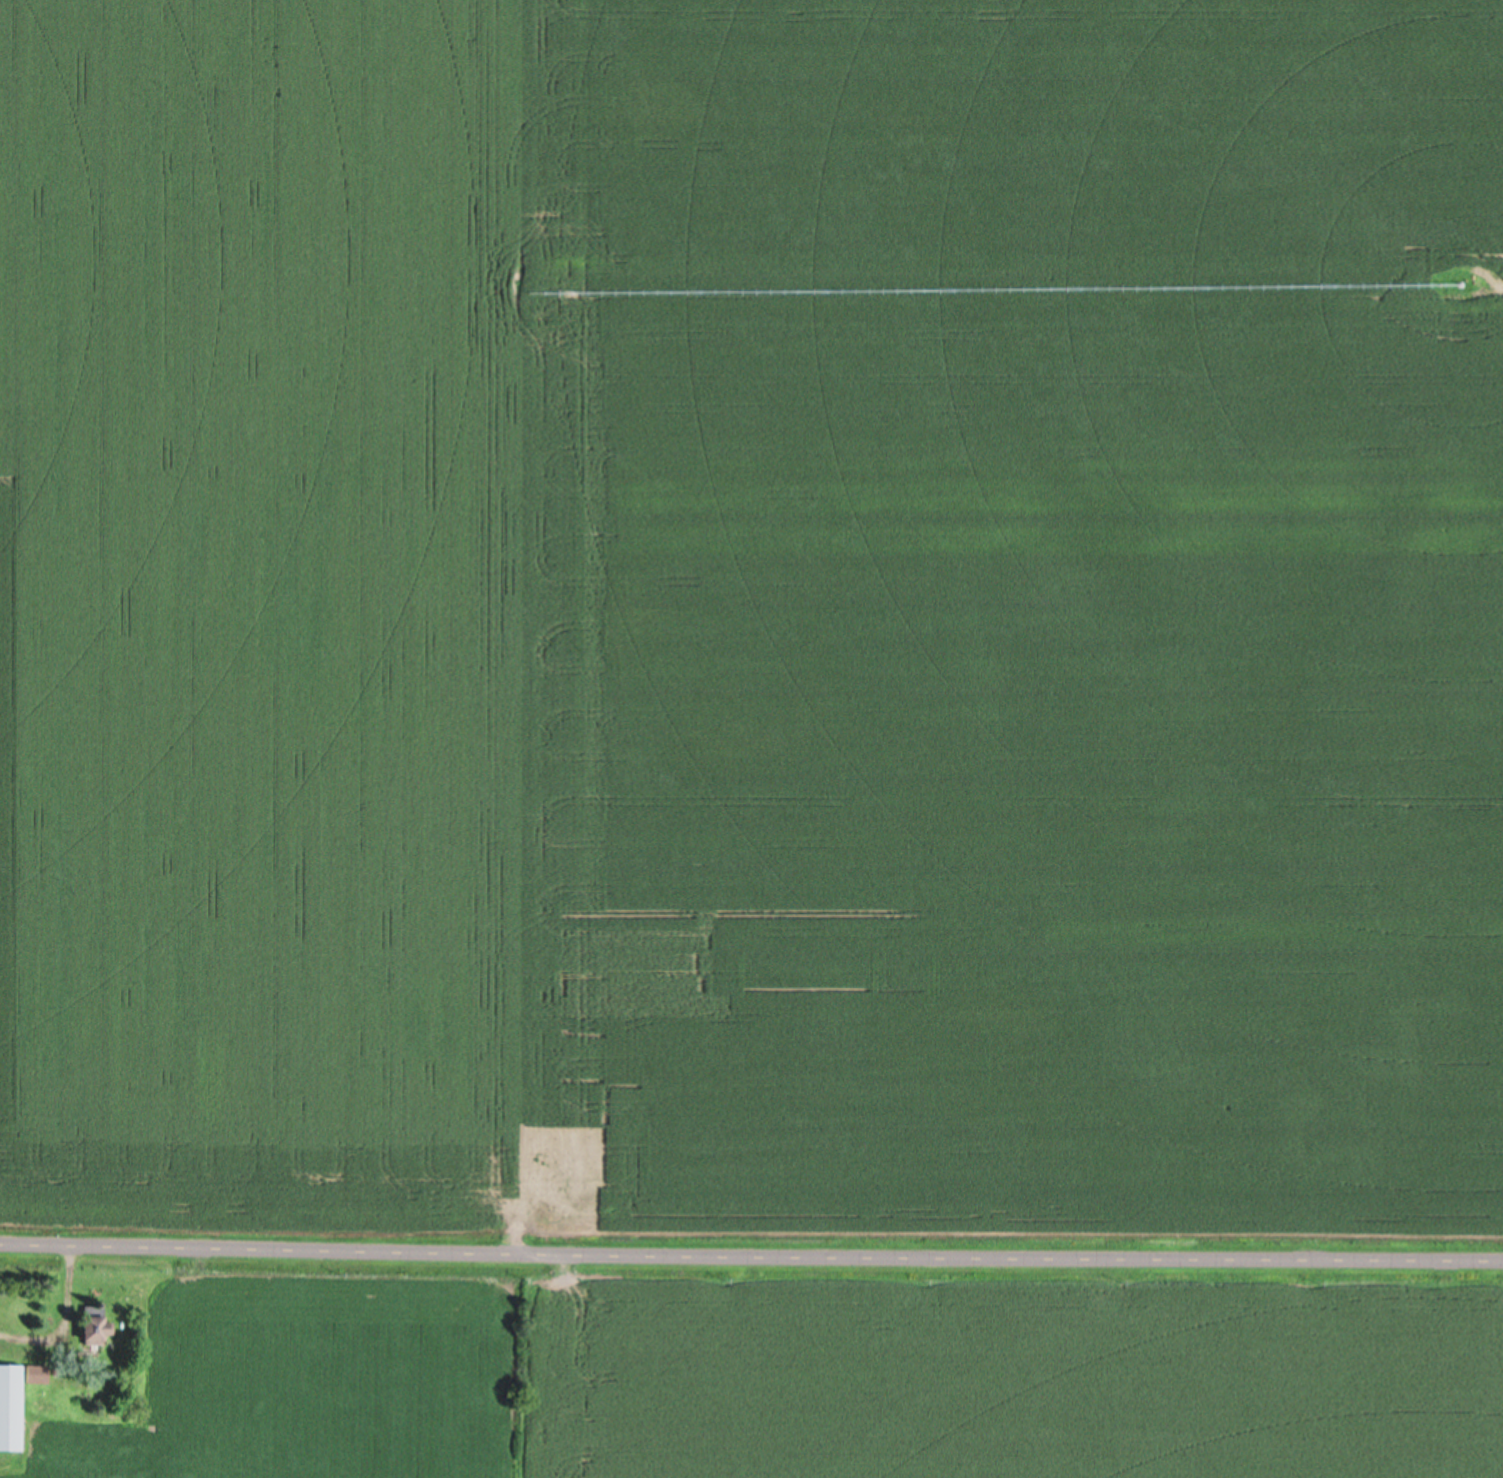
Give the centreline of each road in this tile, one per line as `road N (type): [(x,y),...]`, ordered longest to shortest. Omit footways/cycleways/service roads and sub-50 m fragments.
road 1 (residential): [(1502,1278),(0,1242)]

